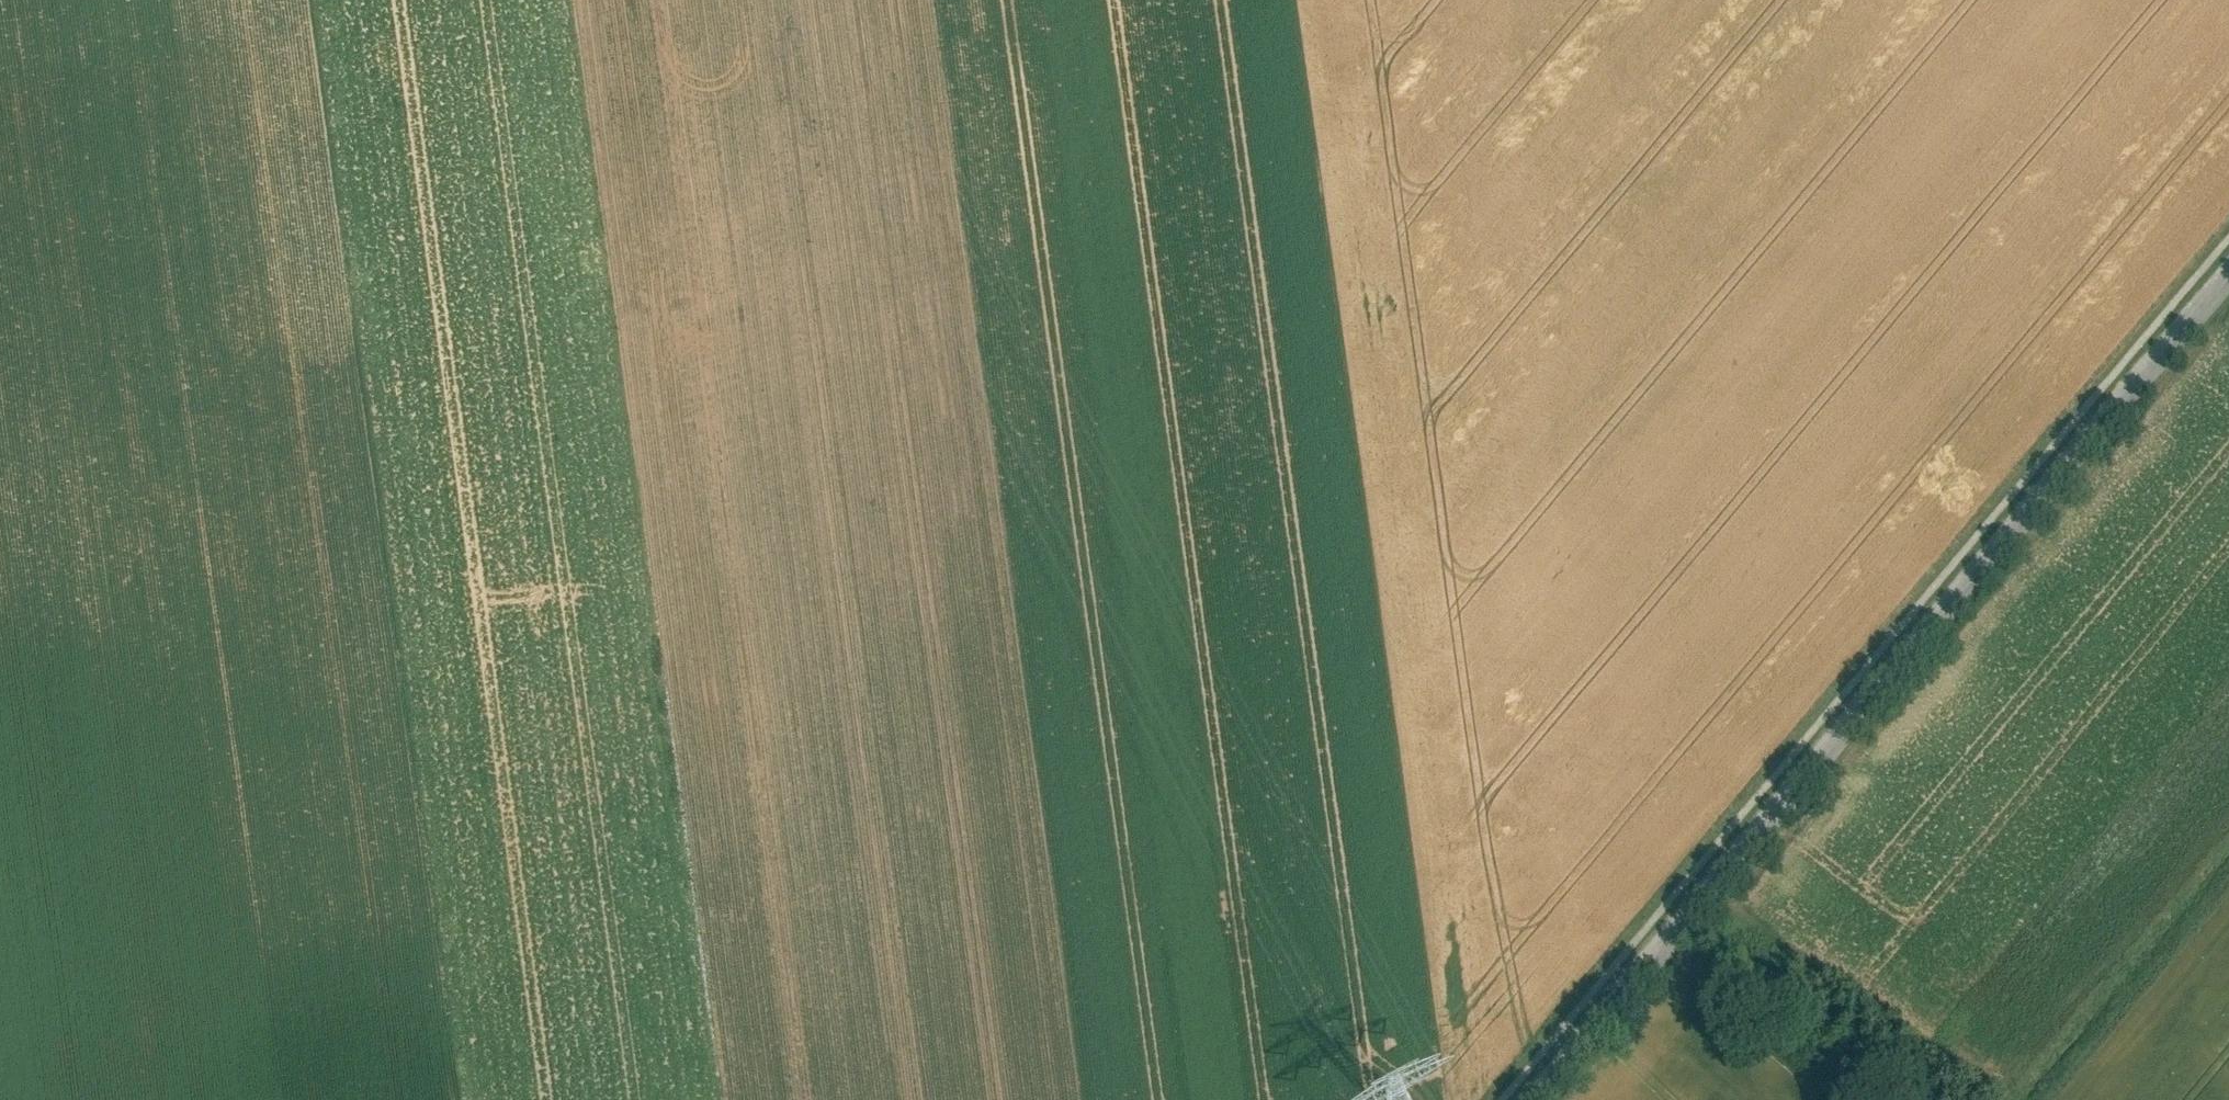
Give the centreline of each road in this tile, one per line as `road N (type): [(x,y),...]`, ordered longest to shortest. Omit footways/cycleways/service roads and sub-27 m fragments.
road 1 (unclassified): [(2228,275),(1536,1099)]

